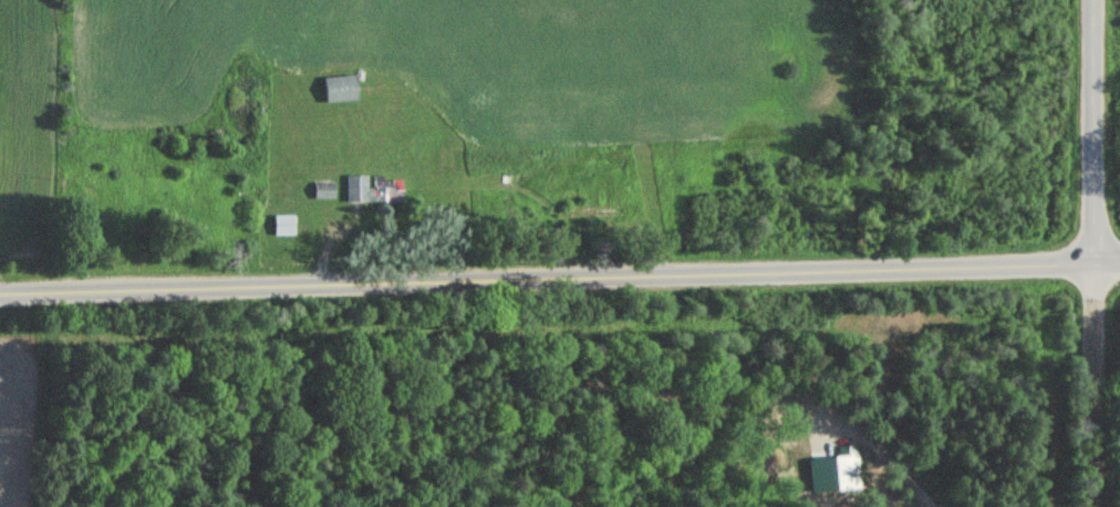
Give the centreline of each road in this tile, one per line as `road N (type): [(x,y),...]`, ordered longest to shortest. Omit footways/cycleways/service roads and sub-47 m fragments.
road 1 (residential): [(0,294),(1119,261)]
road 2 (residential): [(1091,506),(1095,0)]

